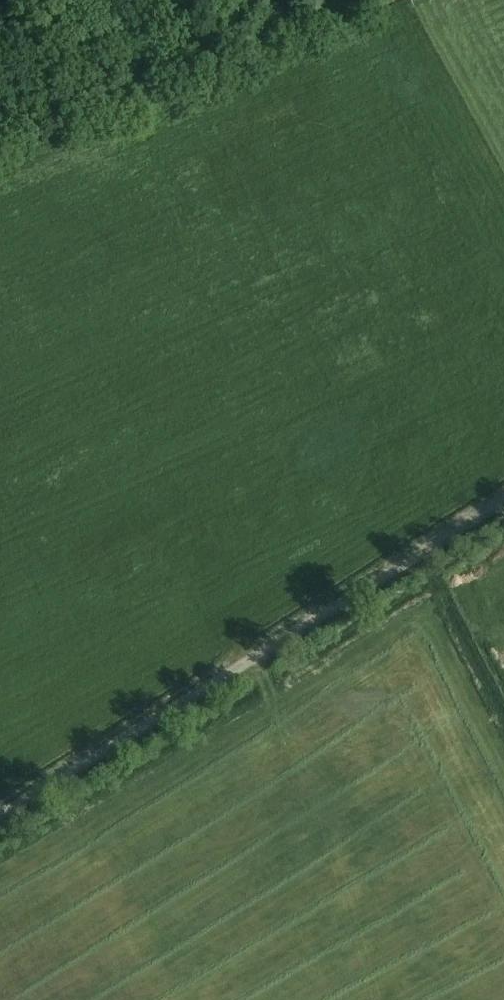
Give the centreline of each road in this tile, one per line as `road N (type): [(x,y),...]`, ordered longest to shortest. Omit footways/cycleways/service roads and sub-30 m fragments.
road 1 (track): [(0,813),(503,499)]

